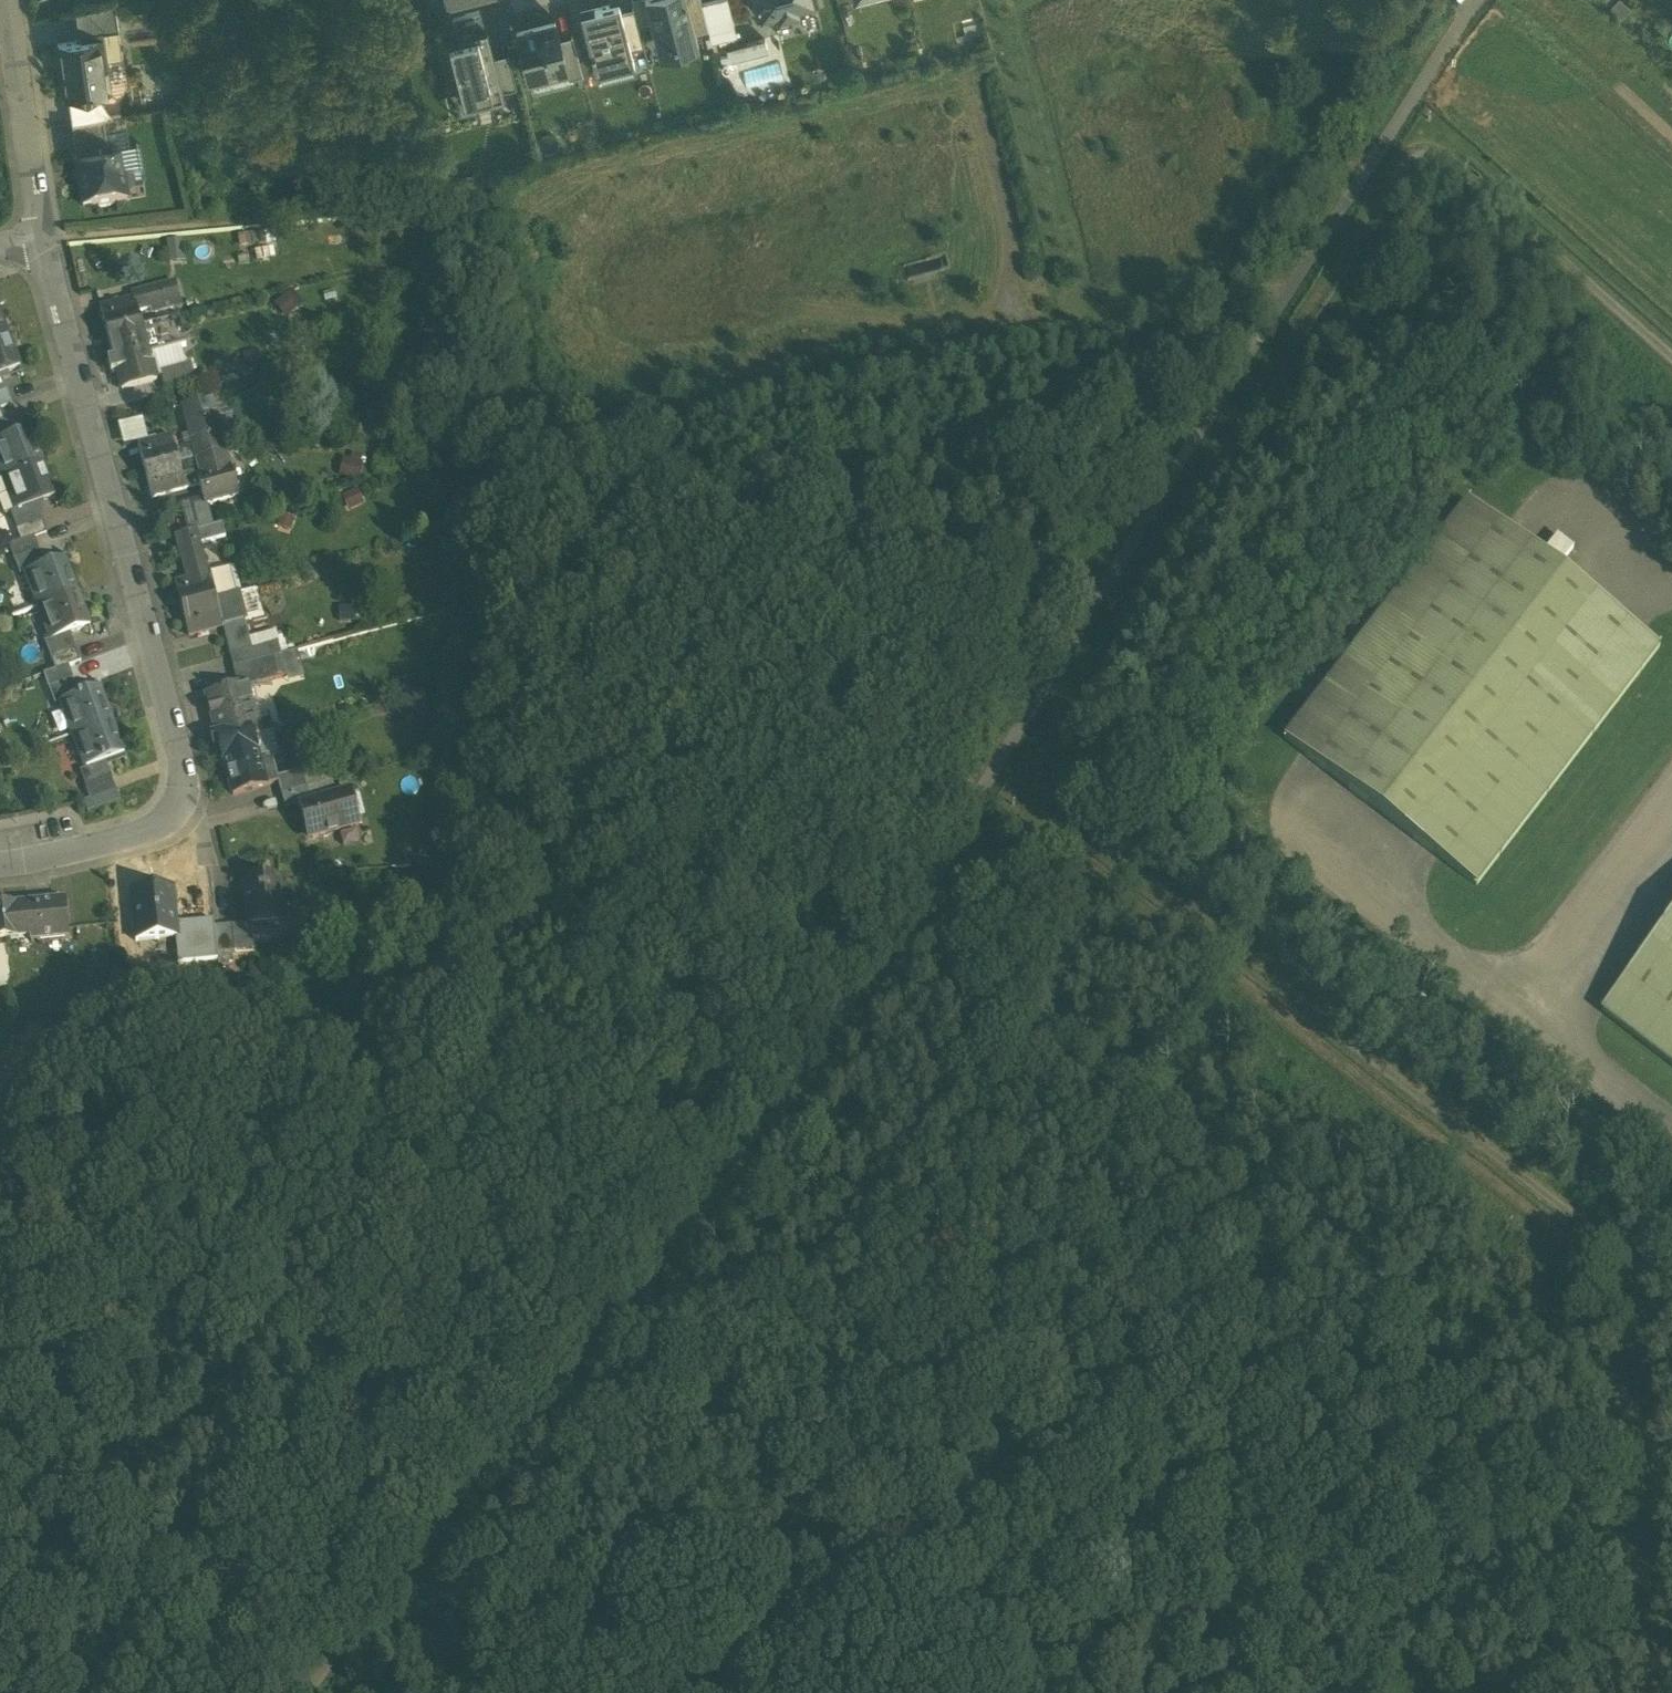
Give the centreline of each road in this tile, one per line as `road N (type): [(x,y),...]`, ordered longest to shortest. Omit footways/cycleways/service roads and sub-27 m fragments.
road 1 (unclassified): [(304,1692),(913,894),(1463,16)]
road 2 (residential): [(0,865),(113,842),(174,820),(183,784),(37,240)]
road 3 (residential): [(37,240),(4,0)]
road 4 (track): [(1071,320),(1290,272)]

